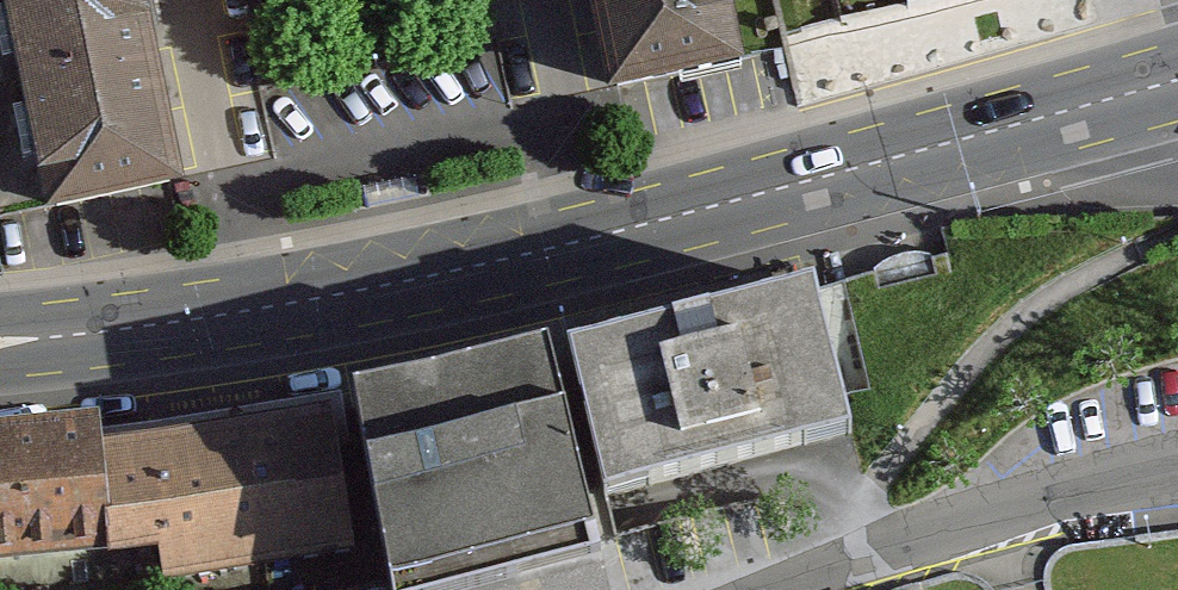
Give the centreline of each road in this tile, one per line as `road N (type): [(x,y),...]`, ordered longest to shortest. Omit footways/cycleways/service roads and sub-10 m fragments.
road 1 (primary): [(0,341),(175,322),(460,269),(972,137)]
road 2 (residential): [(1177,475),(736,589)]
road 3 (primary): [(972,137),(1177,79)]
road 4 (residential): [(972,137),(1073,174),(1177,184)]

